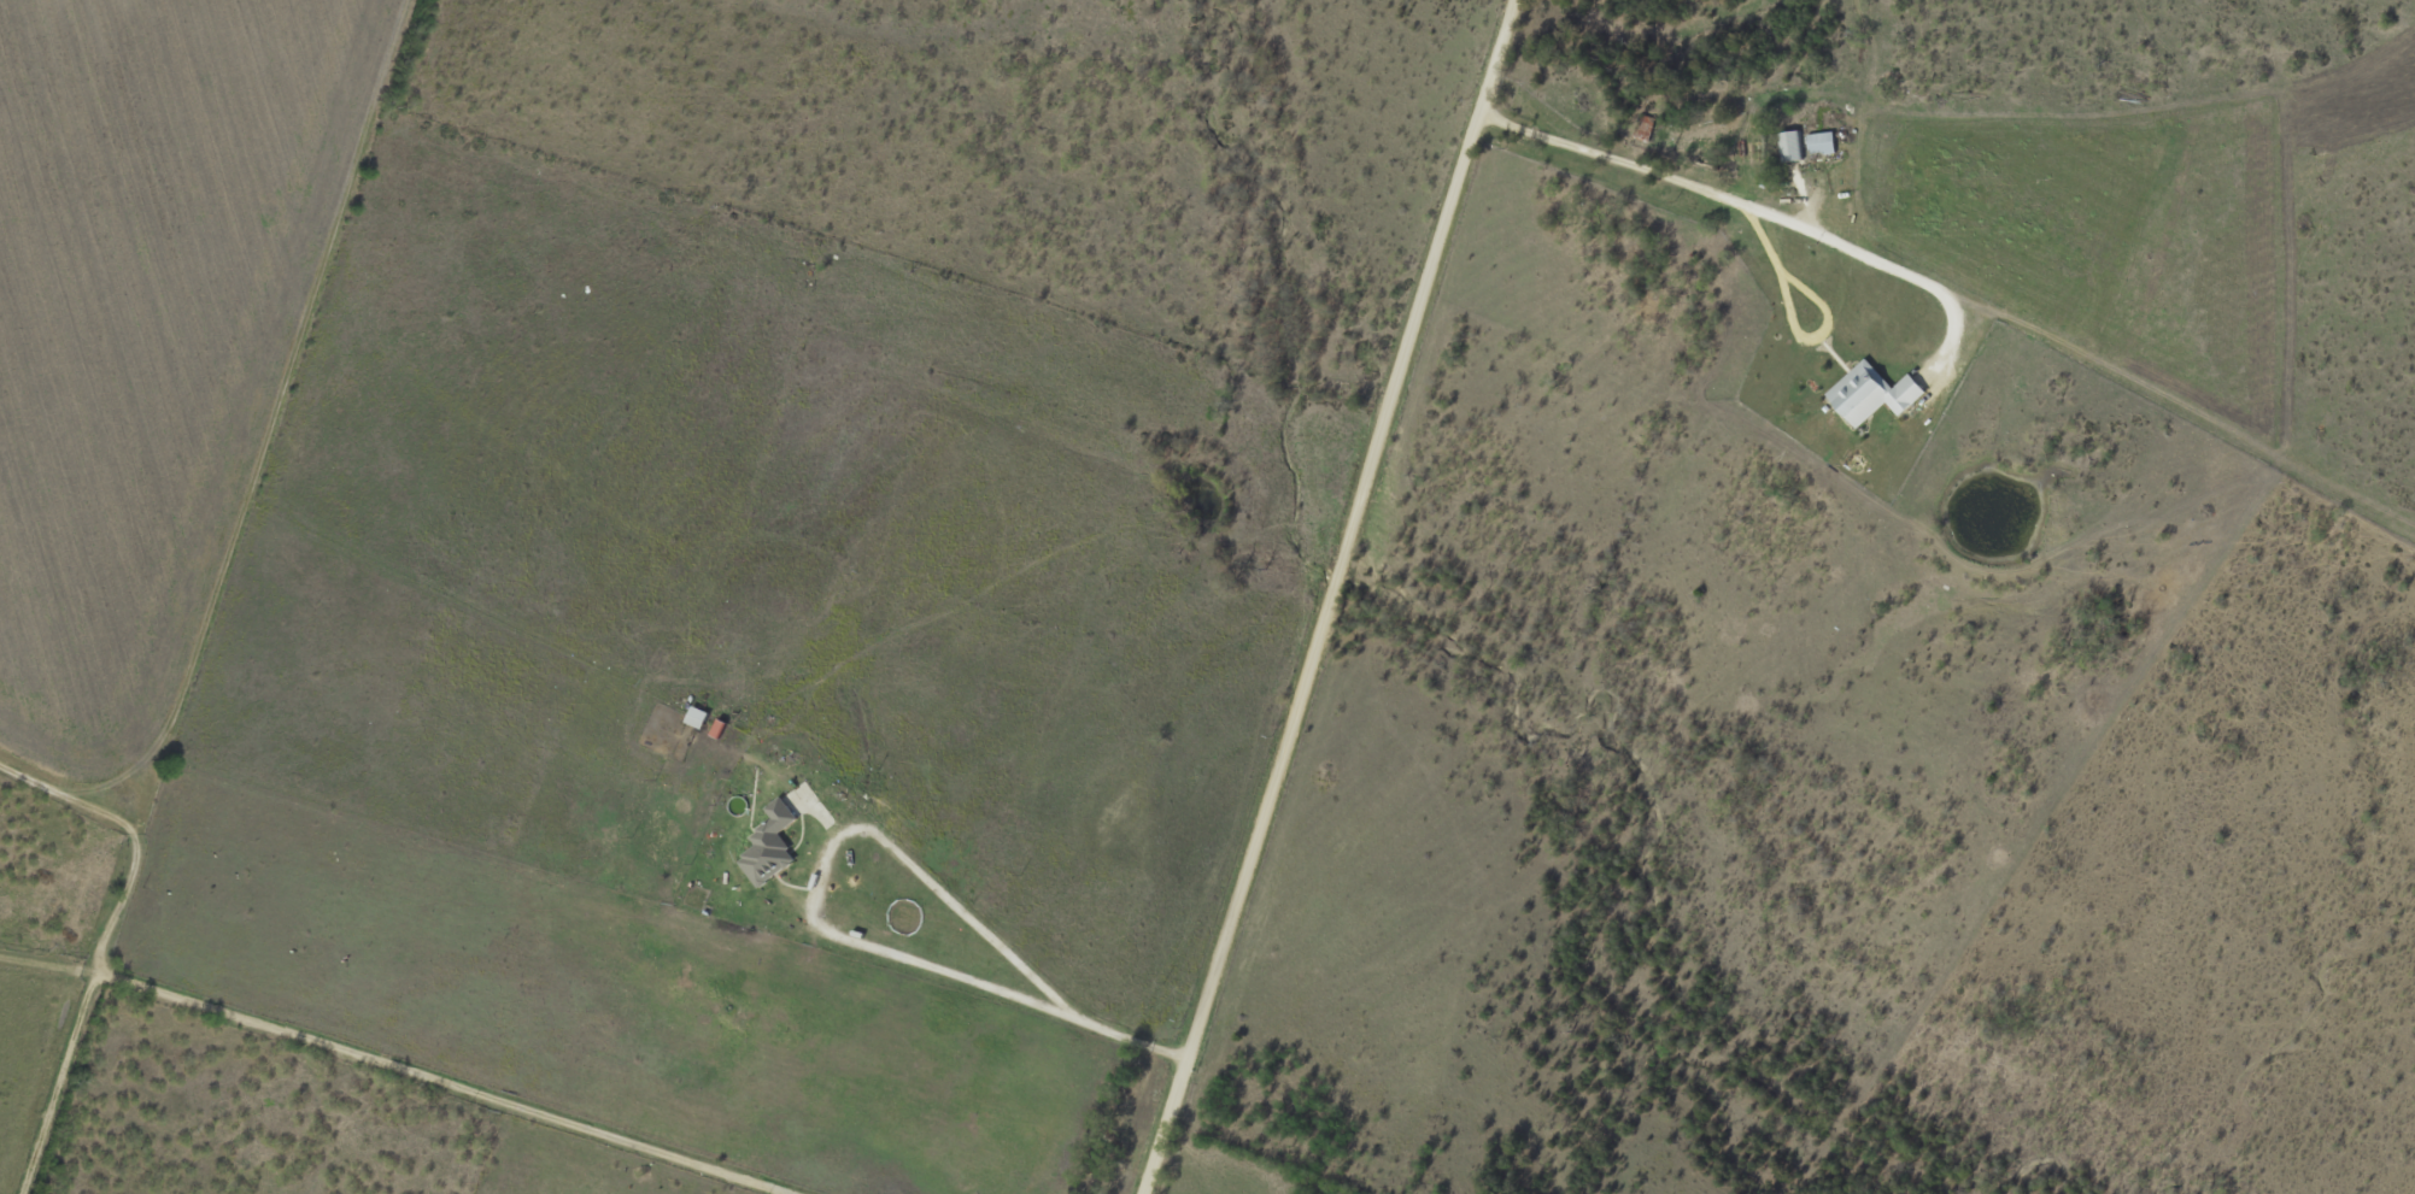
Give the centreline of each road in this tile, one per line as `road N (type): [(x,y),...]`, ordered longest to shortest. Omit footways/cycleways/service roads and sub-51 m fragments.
road 1 (residential): [(1142,1193),(1515,0)]
road 2 (residential): [(1155,1152),(1224,1154),(1280,1193)]

